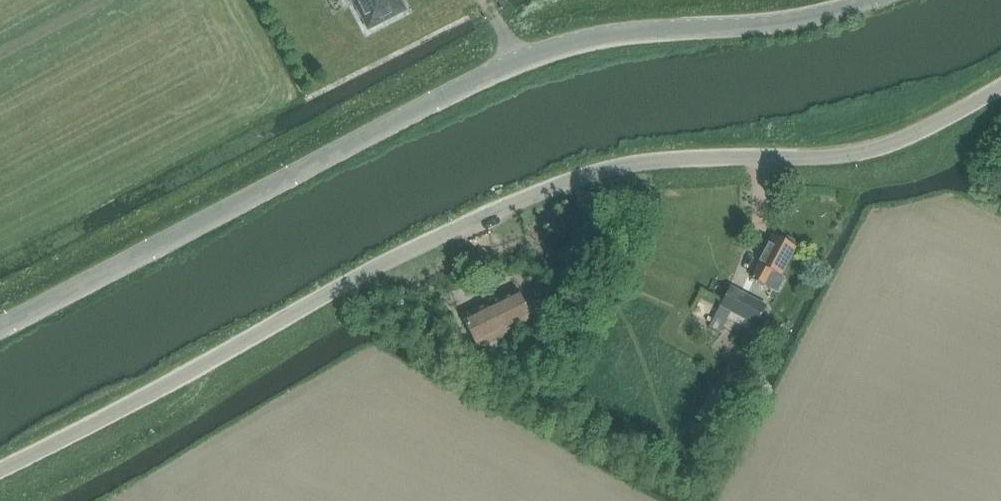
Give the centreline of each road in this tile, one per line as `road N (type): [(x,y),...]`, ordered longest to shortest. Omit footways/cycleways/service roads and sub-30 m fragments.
road 1 (unclassified): [(0,470),(372,269),(585,174),(649,161),(870,152),(1000,87)]
road 2 (unclassified): [(0,327),(538,54),(611,34),(771,24),(868,0)]

